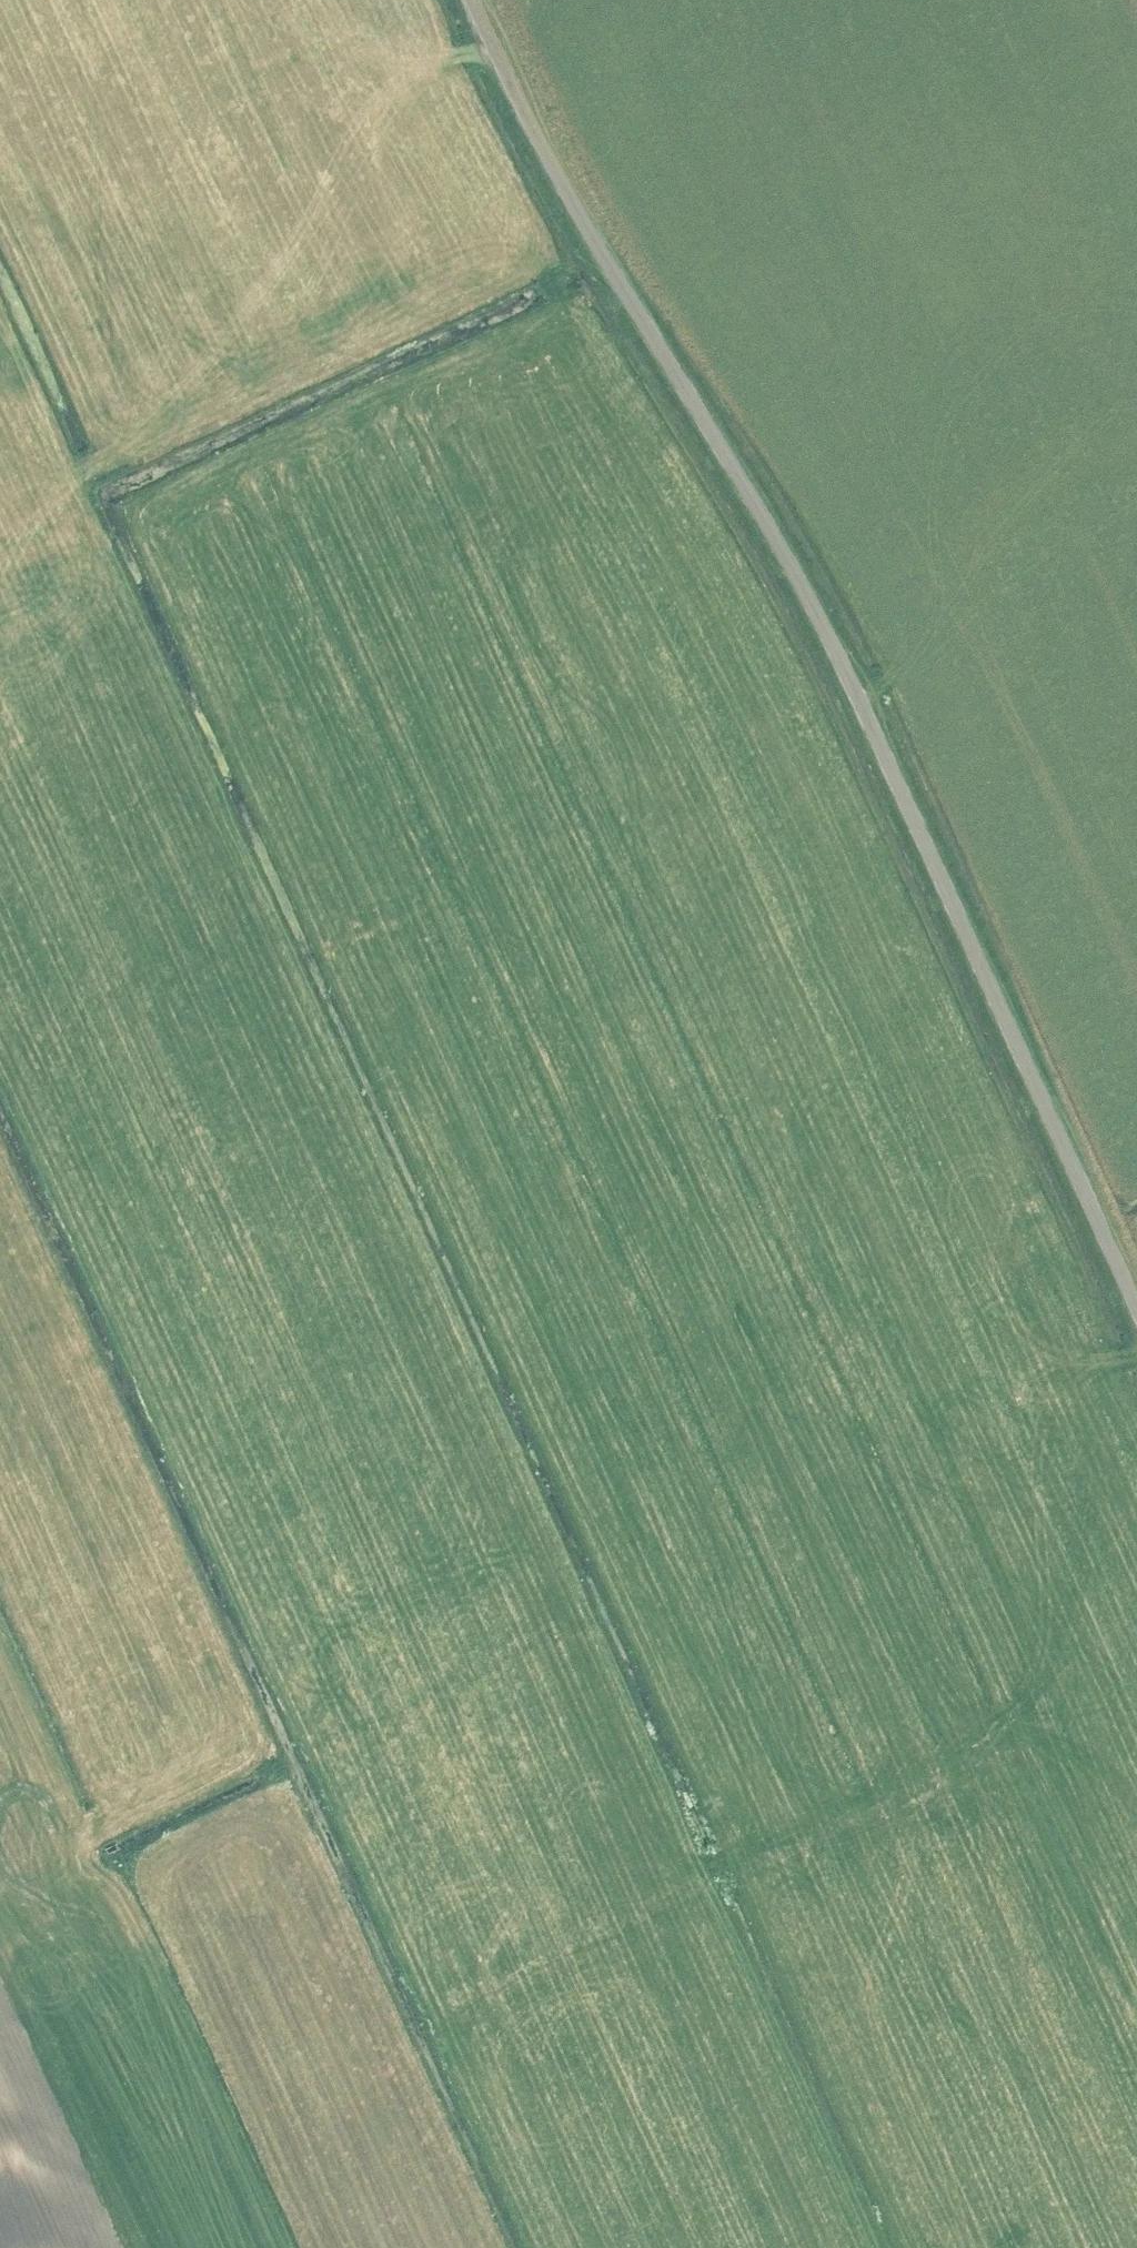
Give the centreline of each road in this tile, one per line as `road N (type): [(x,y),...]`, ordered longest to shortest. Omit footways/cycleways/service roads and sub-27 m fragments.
road 1 (unclassified): [(1136,1312),(805,591),(590,235),(471,0)]

